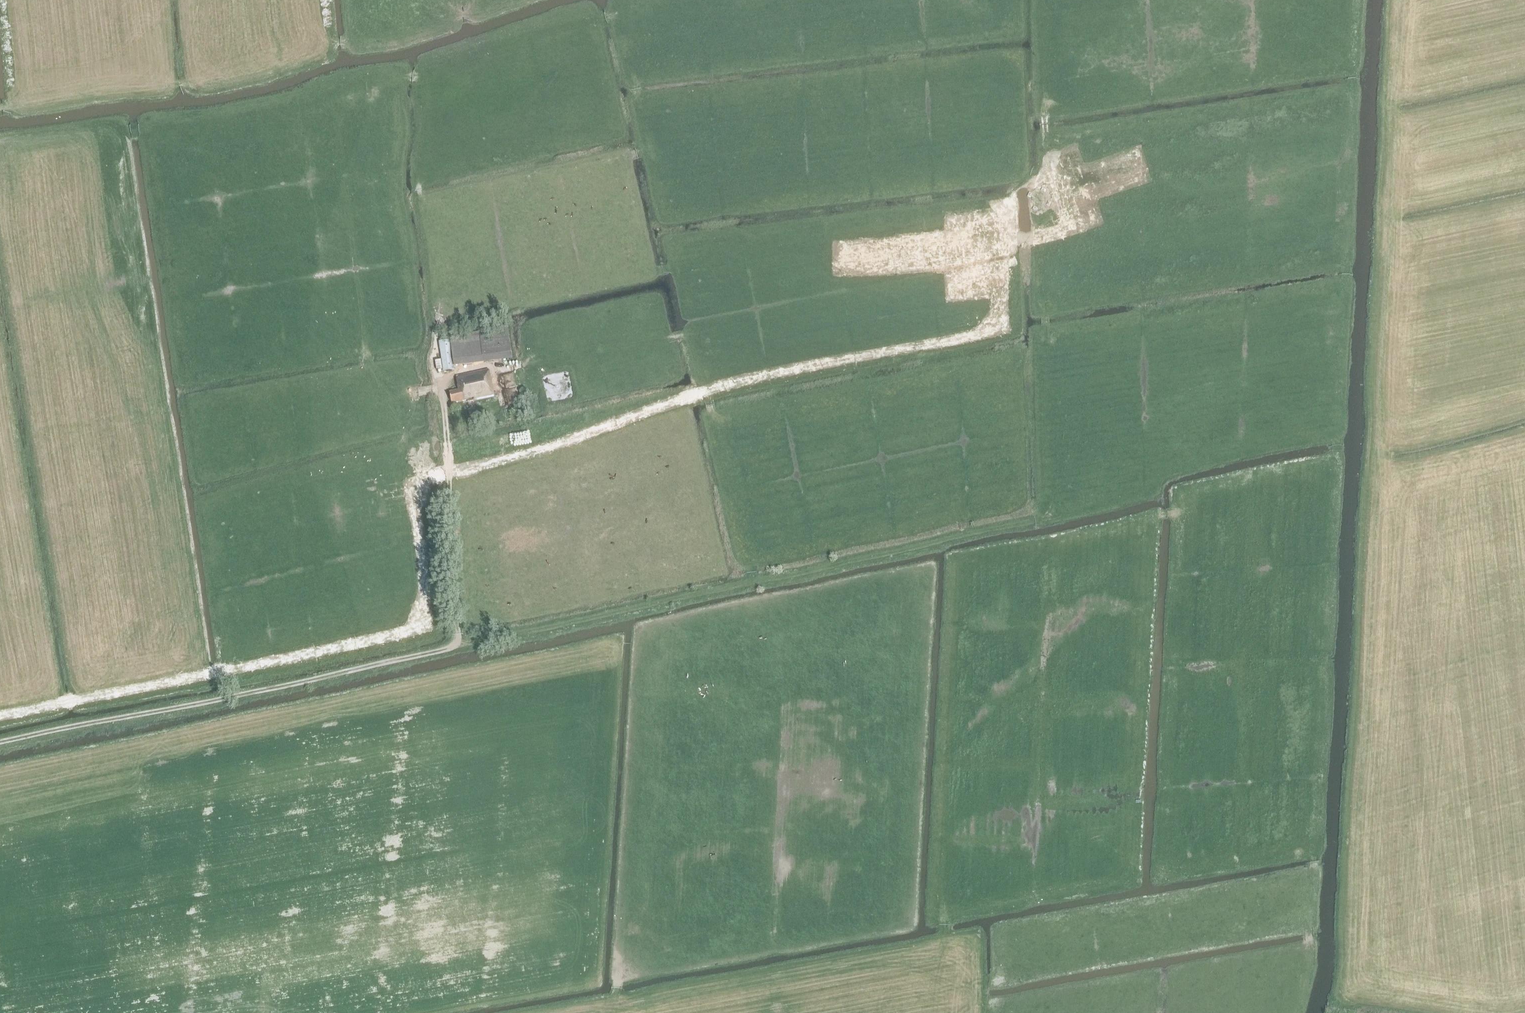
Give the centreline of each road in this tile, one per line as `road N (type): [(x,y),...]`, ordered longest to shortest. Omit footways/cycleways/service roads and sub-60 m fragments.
road 1 (track): [(455,649),(1047,520)]
road 2 (unclassified): [(0,744),(455,649)]

